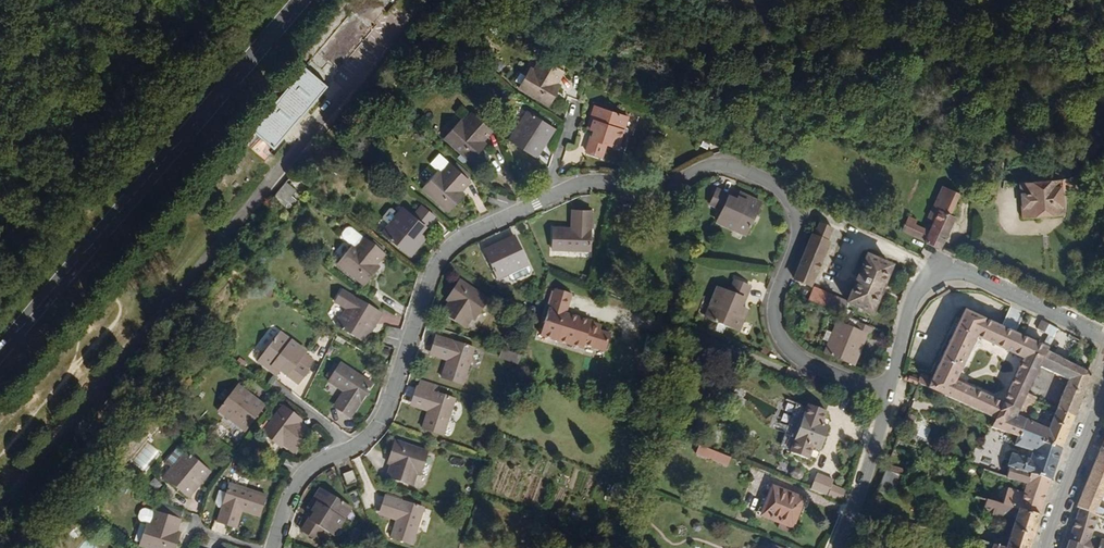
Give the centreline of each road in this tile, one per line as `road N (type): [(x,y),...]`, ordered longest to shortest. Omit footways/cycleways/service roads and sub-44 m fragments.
road 1 (residential): [(890,393),(805,362),(783,342),(775,307),(798,221),(770,185),(725,166),(662,188),(589,184),(472,233),(441,257),(382,422),(365,441),(298,482),(273,547)]
road 2 (unclassified): [(0,510),(409,22)]
road 3 (primary): [(0,353),(303,0)]
road 4 (residential): [(948,273),(1103,336)]
road 5 (residential): [(890,393),(839,547)]
road 6 (residential): [(1047,547),(1103,400)]
road 7 (residential): [(948,273),(918,290),(890,393)]

